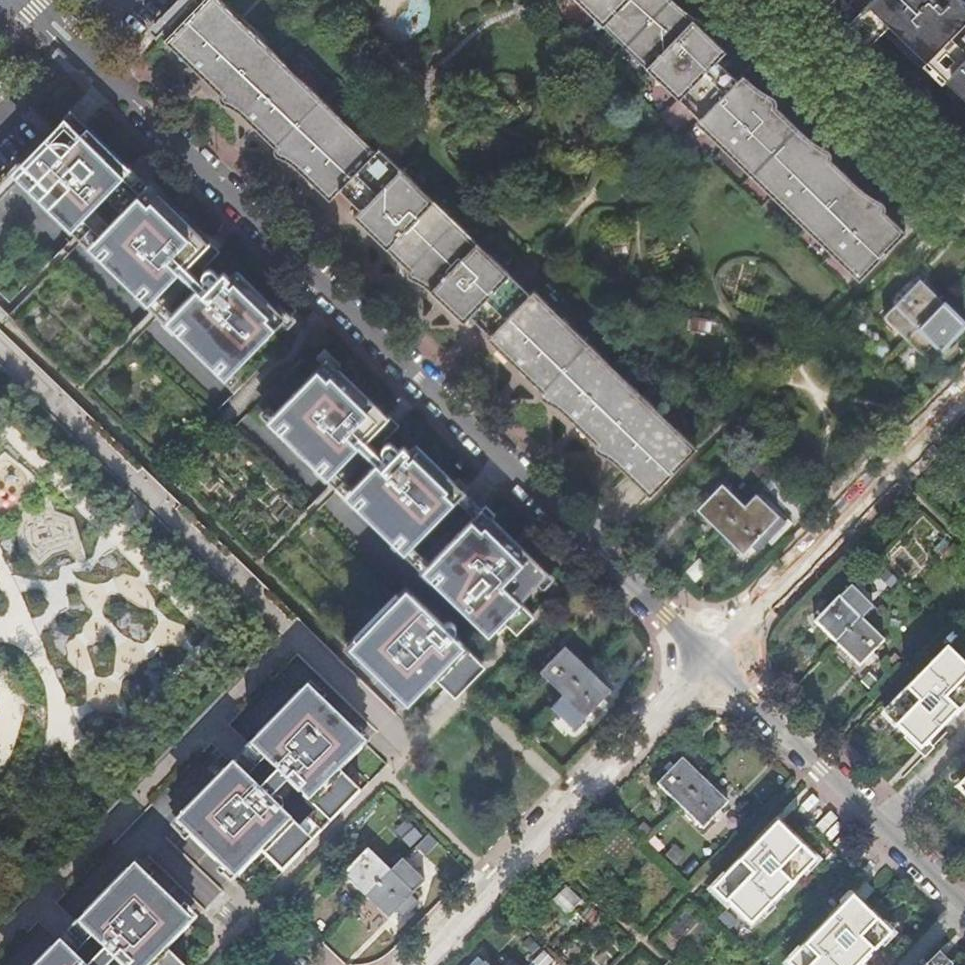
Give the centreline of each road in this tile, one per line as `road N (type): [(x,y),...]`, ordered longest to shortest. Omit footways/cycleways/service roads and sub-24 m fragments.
road 1 (residential): [(33,0),(711,658)]
road 2 (residential): [(711,658),(413,964)]
road 3 (residential): [(964,392),(711,658)]
road 4 (residential): [(711,658),(964,903)]
road 5 (residential): [(964,197),(766,0)]

